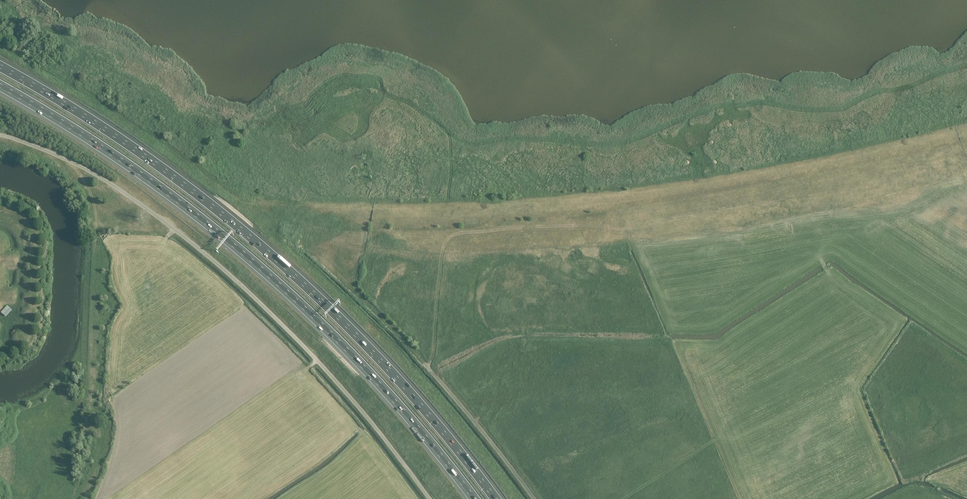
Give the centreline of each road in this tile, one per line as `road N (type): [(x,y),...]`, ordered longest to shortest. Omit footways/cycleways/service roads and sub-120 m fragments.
road 1 (motorway): [(496,498),(406,389),(280,262),(167,171),(0,67)]
road 2 (motorway): [(0,86),(156,183),(232,243),(361,364),(475,498)]
road 3 (unclassified): [(429,498),(318,361),(213,261),(101,178),(0,135)]
road 4 (track): [(89,392),(93,210),(62,158)]

